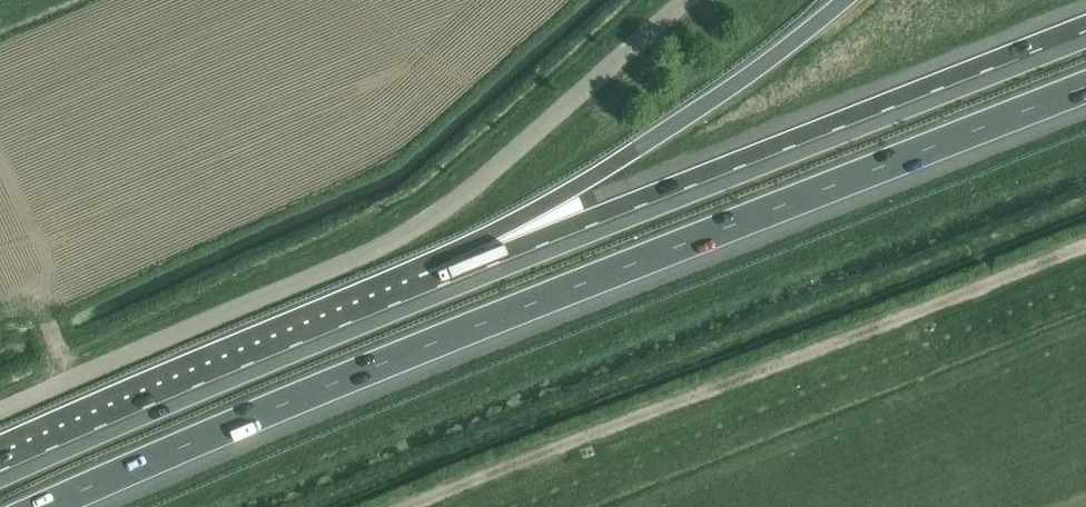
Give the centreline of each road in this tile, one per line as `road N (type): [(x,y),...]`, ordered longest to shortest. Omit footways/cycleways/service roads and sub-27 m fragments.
road 1 (motorway): [(39,506),(384,360),(1085,85)]
road 2 (unclassified): [(0,410),(378,246),(484,174),(683,0)]
road 3 (motorway): [(1085,31),(427,290)]
road 4 (motorway): [(844,0),(608,167),(496,227),(427,290)]
road 5 (motorway): [(427,290),(0,473)]

